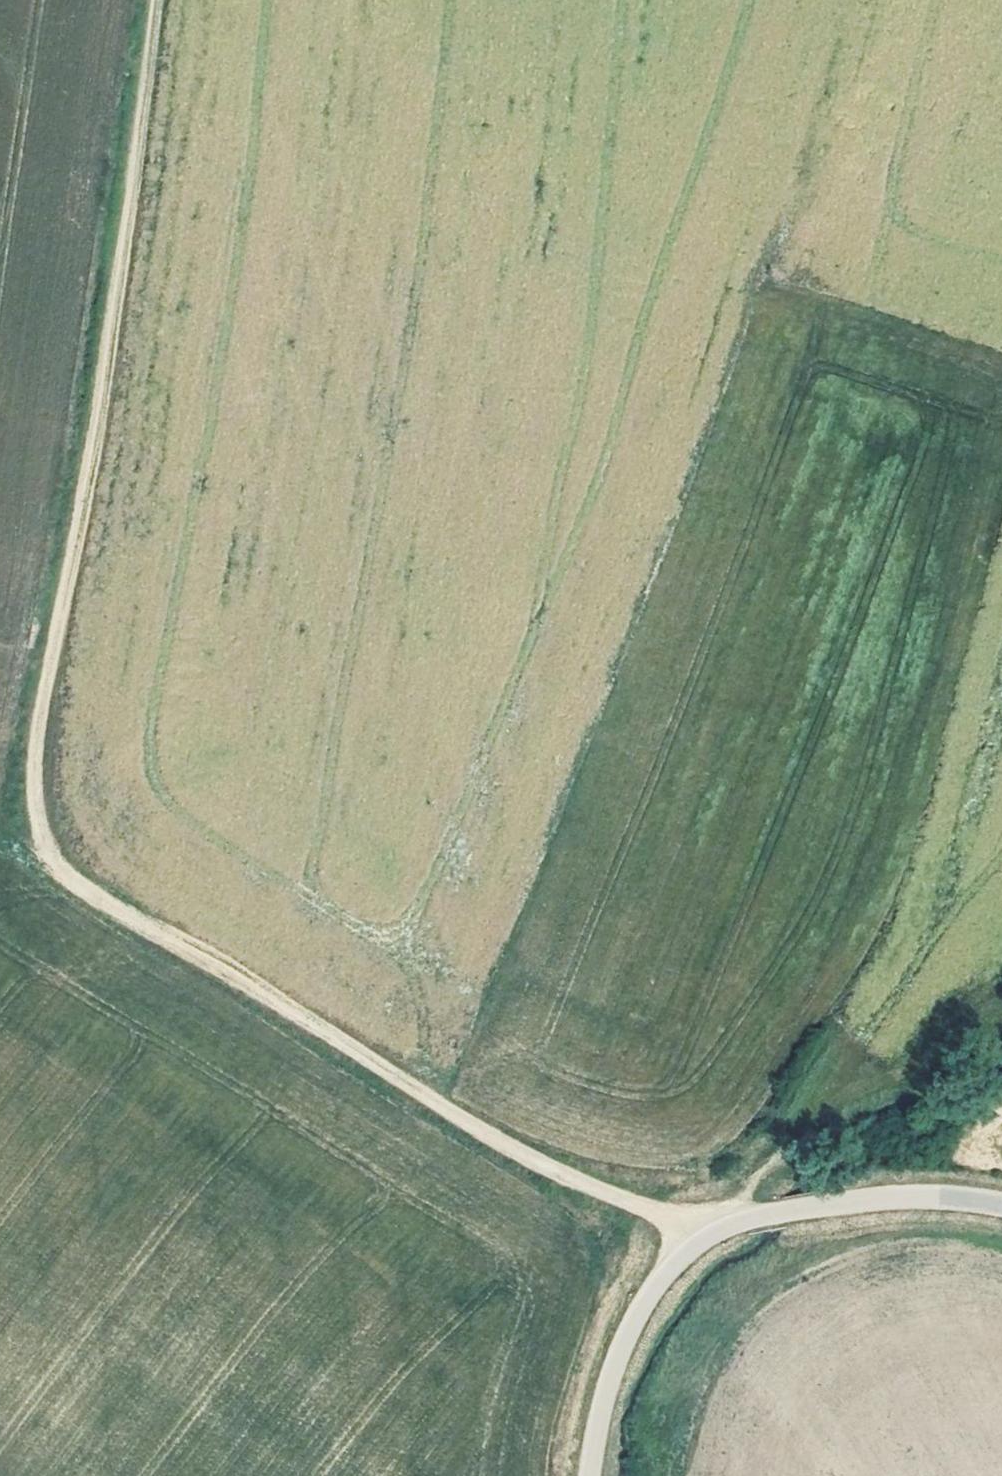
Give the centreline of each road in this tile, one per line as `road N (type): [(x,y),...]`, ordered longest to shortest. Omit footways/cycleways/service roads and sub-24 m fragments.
road 1 (track): [(701,1240),(508,1144),(80,888),(43,846),(35,790),(39,726),(98,415),(150,0)]
road 2 (unclassified): [(591,1475),(613,1373),(634,1320),(701,1240),(739,1223),(851,1202),(932,1196),(1001,1205)]

